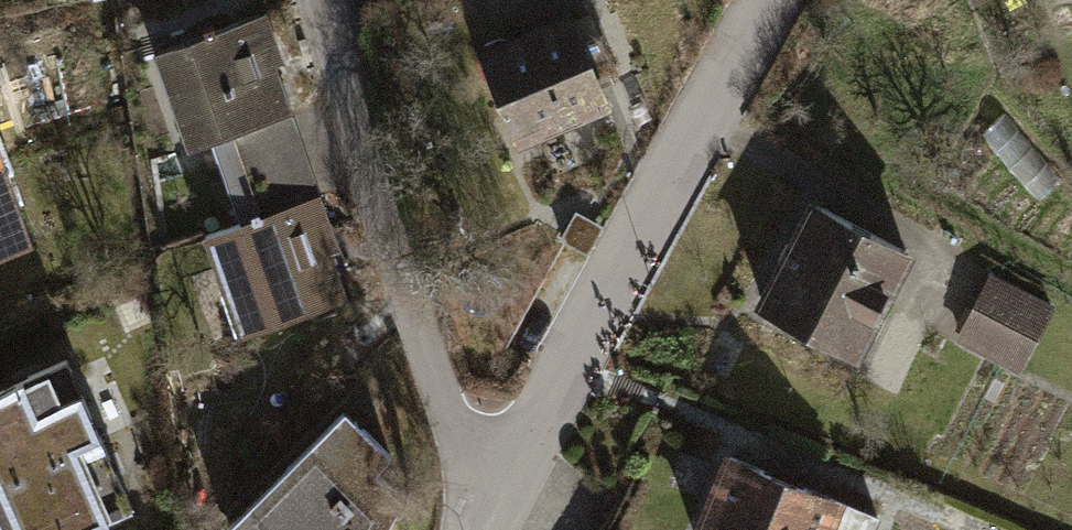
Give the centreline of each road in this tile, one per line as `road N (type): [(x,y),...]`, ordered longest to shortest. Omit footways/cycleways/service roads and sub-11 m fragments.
road 1 (residential): [(510,508),(781,0)]
road 2 (residential): [(323,0),(447,410),(510,508)]

